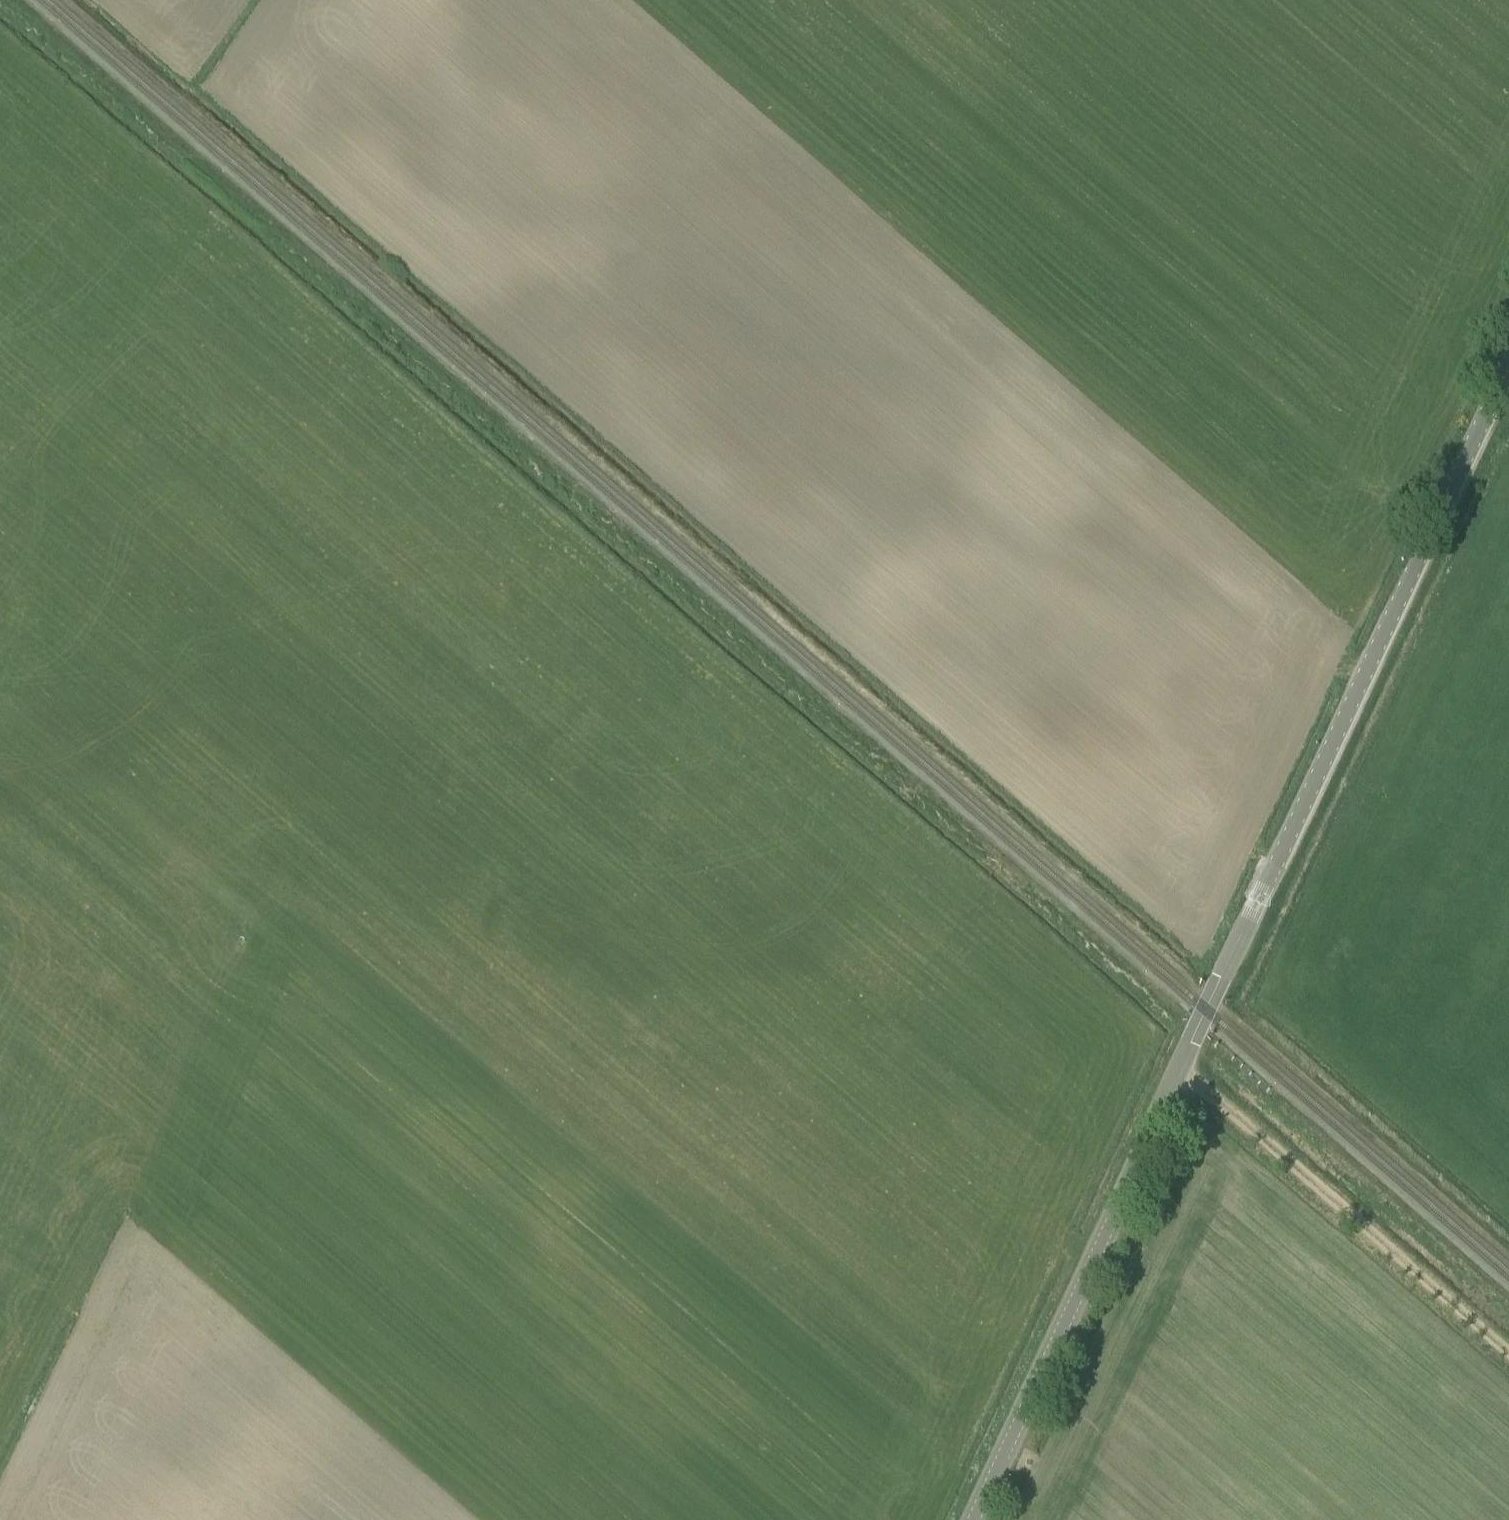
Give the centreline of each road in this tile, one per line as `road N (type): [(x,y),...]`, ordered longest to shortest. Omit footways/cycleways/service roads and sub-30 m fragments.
road 1 (tertiary): [(972,1519),(1508,364)]
road 2 (track): [(1180,1068),(1508,1354)]

